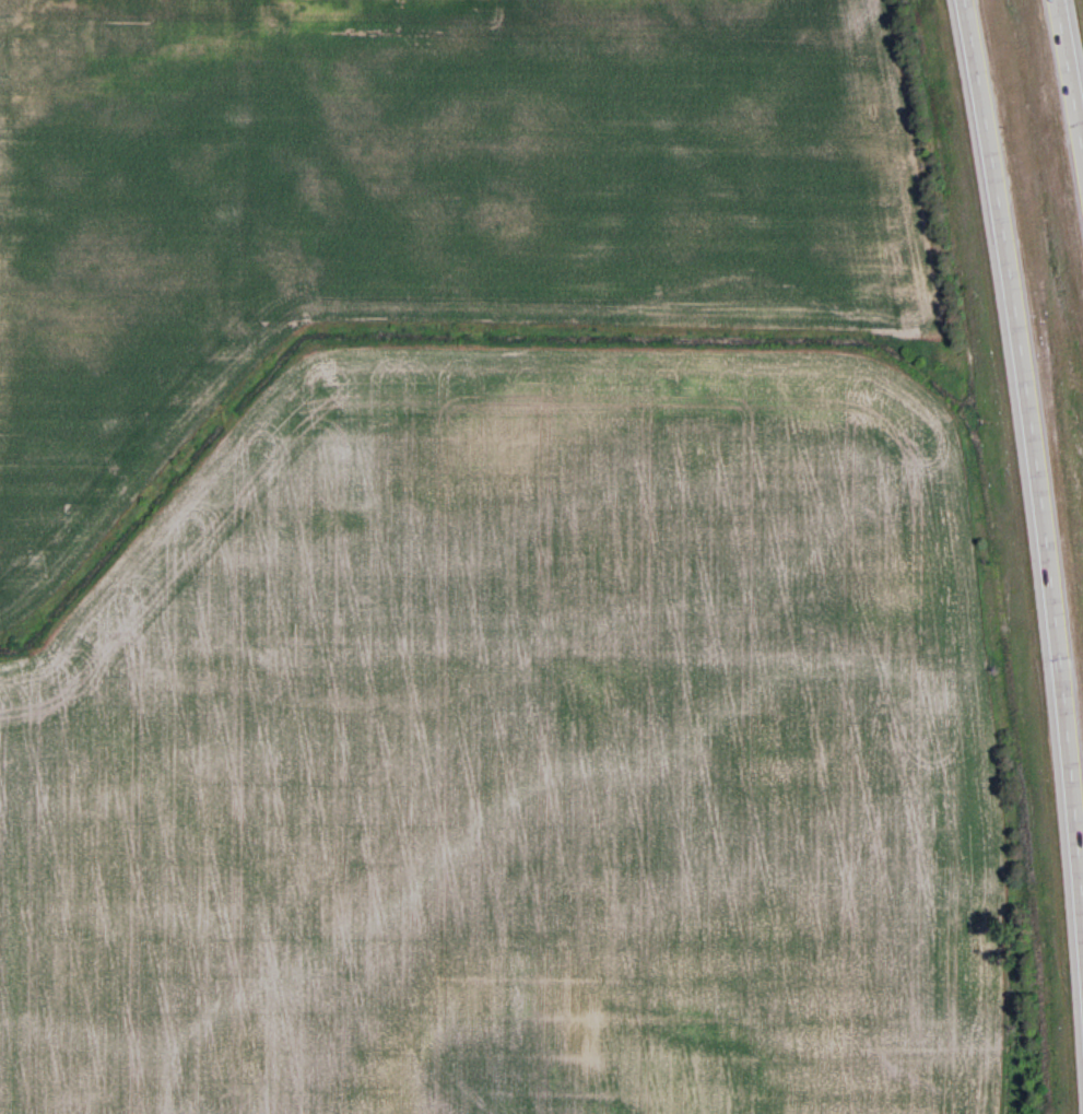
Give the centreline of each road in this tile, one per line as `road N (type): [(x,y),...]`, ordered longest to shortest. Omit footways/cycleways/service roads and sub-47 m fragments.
road 1 (motorway): [(963,0),(1036,461),(1082,953)]
road 2 (motorway): [(1082,158),(1058,0)]

